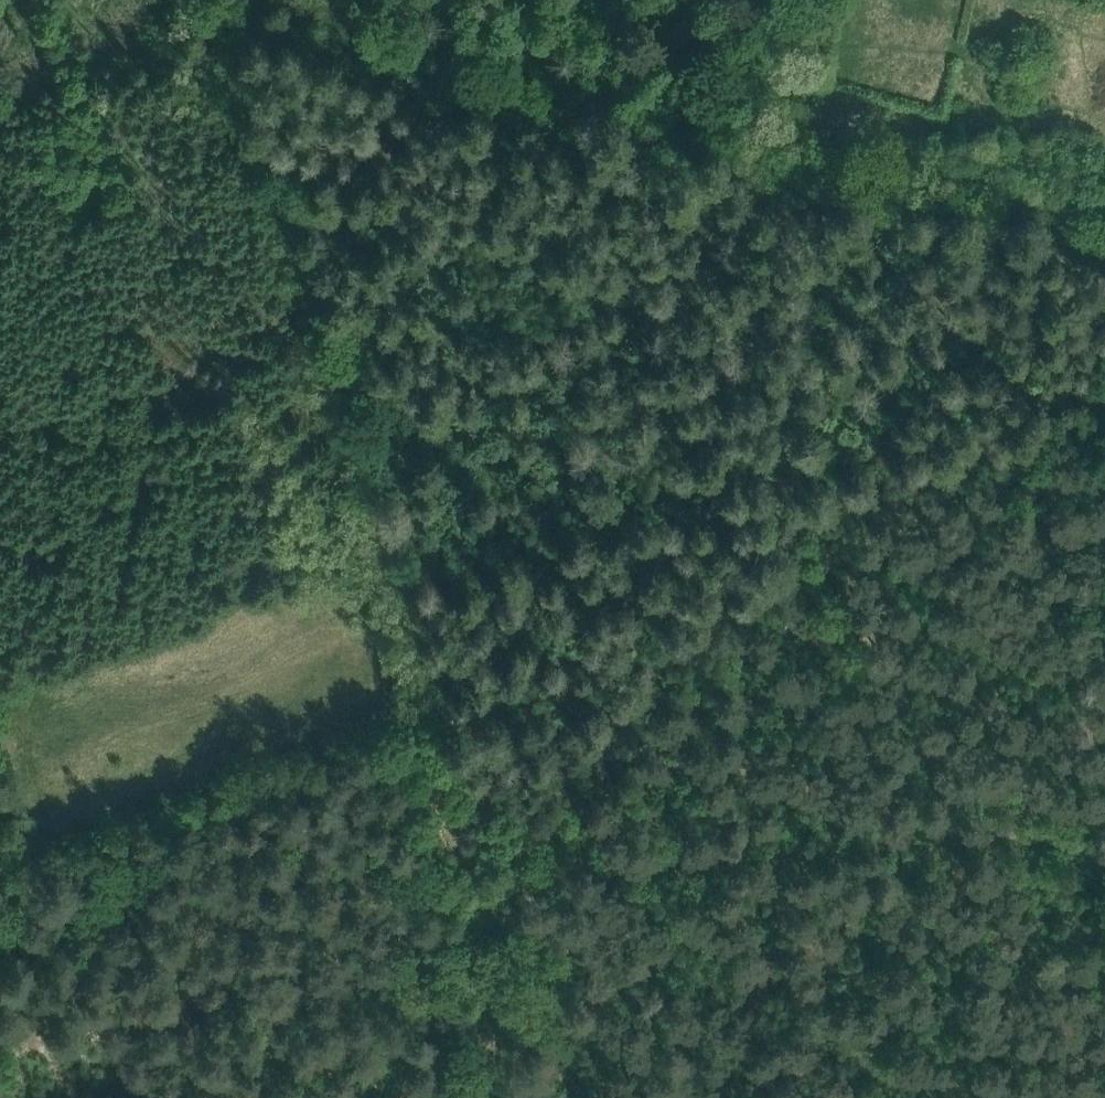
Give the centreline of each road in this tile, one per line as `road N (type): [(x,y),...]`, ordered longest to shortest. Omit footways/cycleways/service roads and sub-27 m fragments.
road 1 (track): [(468,884),(783,842),(957,838),(1104,856)]
road 2 (track): [(468,884),(481,1031),(475,1097)]

